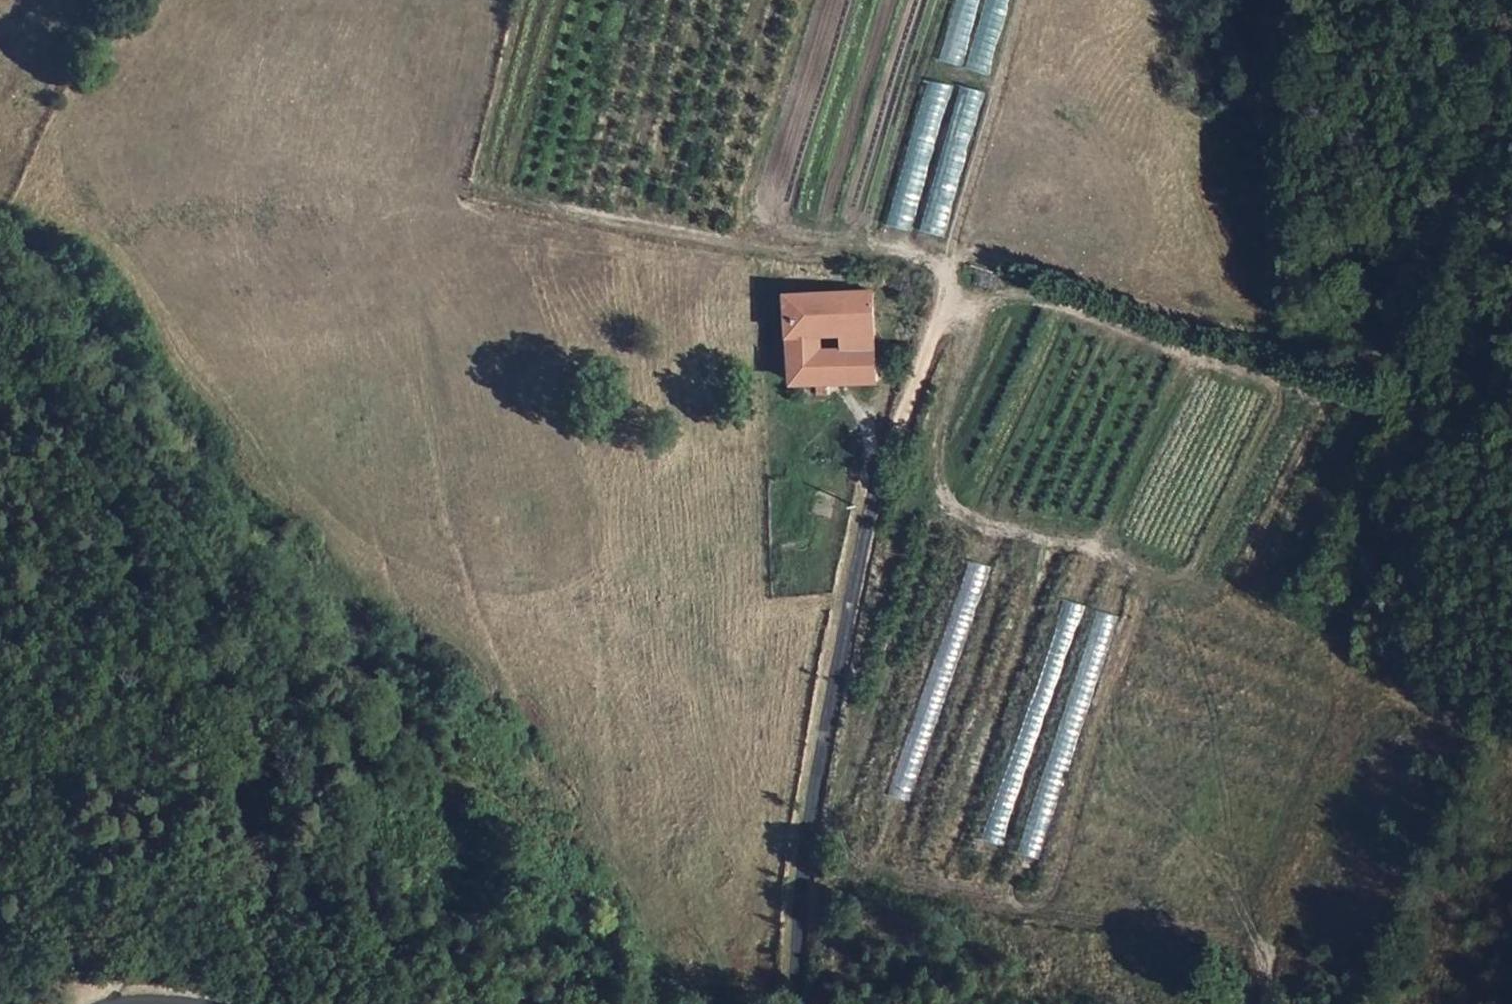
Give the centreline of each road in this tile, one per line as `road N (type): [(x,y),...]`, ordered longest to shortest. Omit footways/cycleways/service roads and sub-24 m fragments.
road 1 (unclassified): [(801,1003),(815,797),(879,470)]

